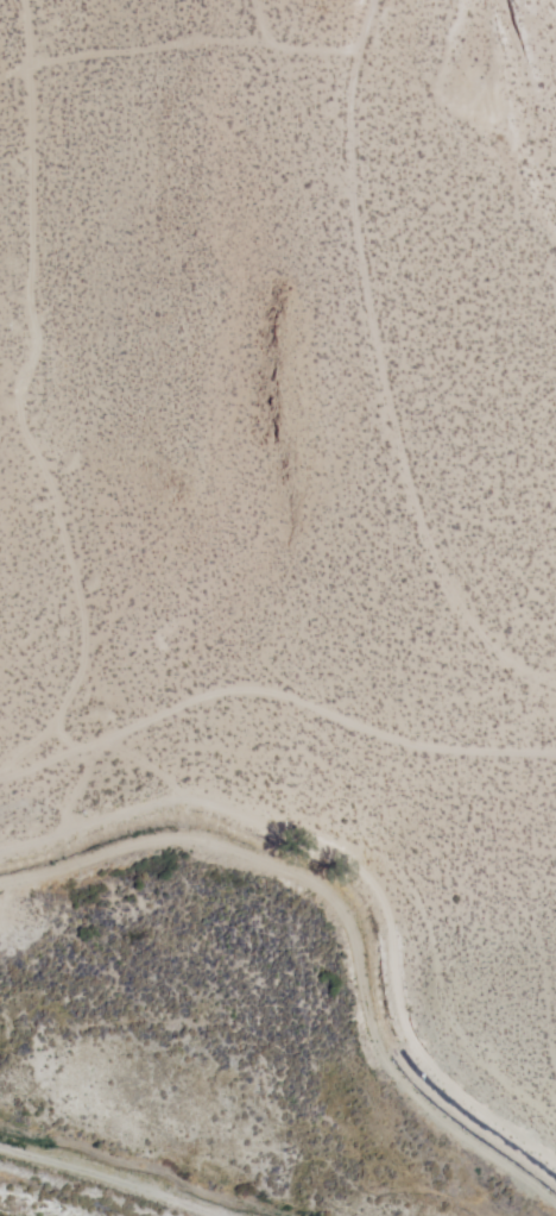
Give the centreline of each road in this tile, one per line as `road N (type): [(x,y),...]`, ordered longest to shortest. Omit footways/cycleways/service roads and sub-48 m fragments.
road 1 (track): [(0,842),(214,791),(345,851),(374,892),(427,1051),(555,1160)]
road 2 (track): [(555,1207),(438,1126),(388,1061),(334,898),(223,845),(173,841),(0,884)]
road 3 (track): [(385,0),(365,48),(372,230),(442,538),(494,633),(555,681)]
road 4 (track): [(555,745),(474,745),(242,687),(152,706),(42,756),(0,764)]
road 5 (track): [(230,1215),(0,1143)]

